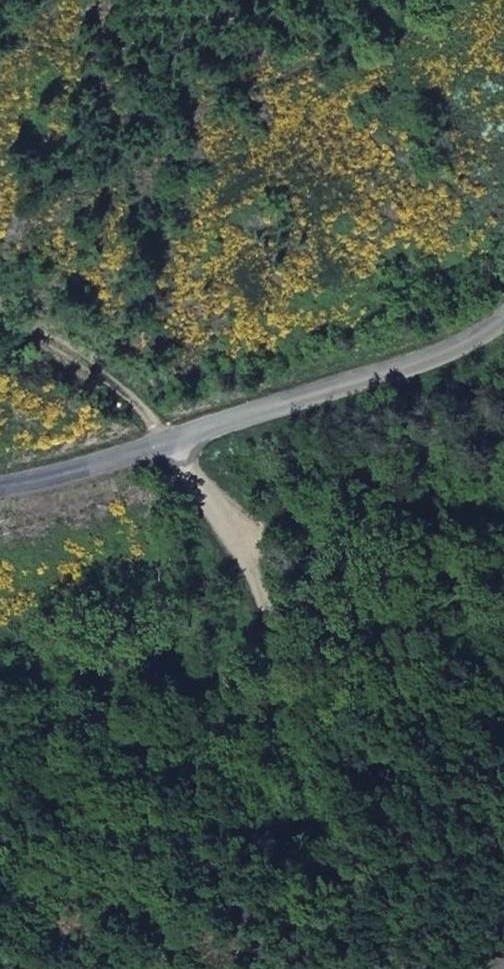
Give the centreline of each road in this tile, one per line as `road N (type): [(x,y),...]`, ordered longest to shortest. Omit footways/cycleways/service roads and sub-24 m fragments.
road 1 (track): [(0,765),(267,704),(261,600),(226,521),(173,441)]
road 2 (secondary): [(0,486),(104,465),(405,368),(503,316)]

